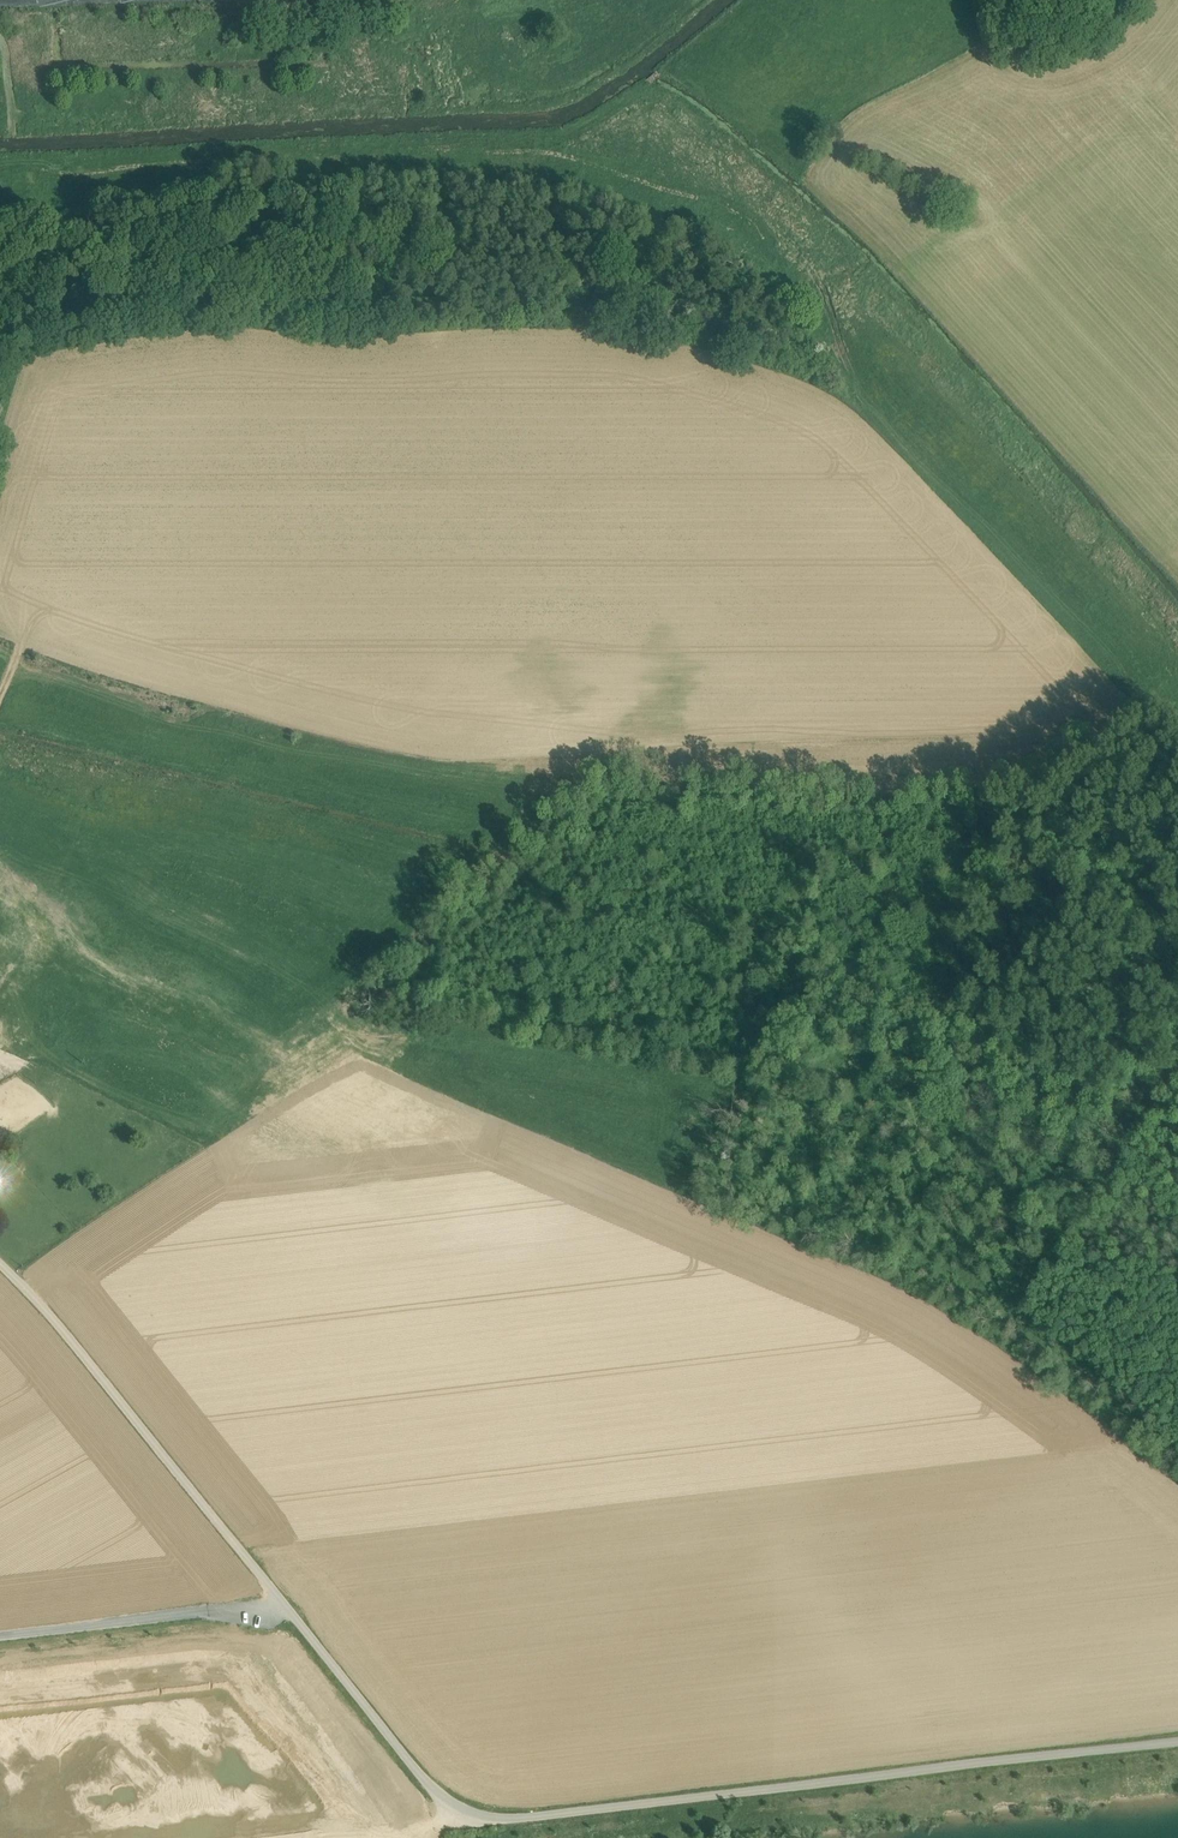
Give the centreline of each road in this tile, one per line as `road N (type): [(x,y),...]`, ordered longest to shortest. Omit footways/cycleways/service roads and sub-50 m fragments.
road 1 (unclassified): [(1177,1740),(518,1817),(467,1807),(440,1793),(0,1261)]
road 2 (track): [(0,1635),(283,1602)]

